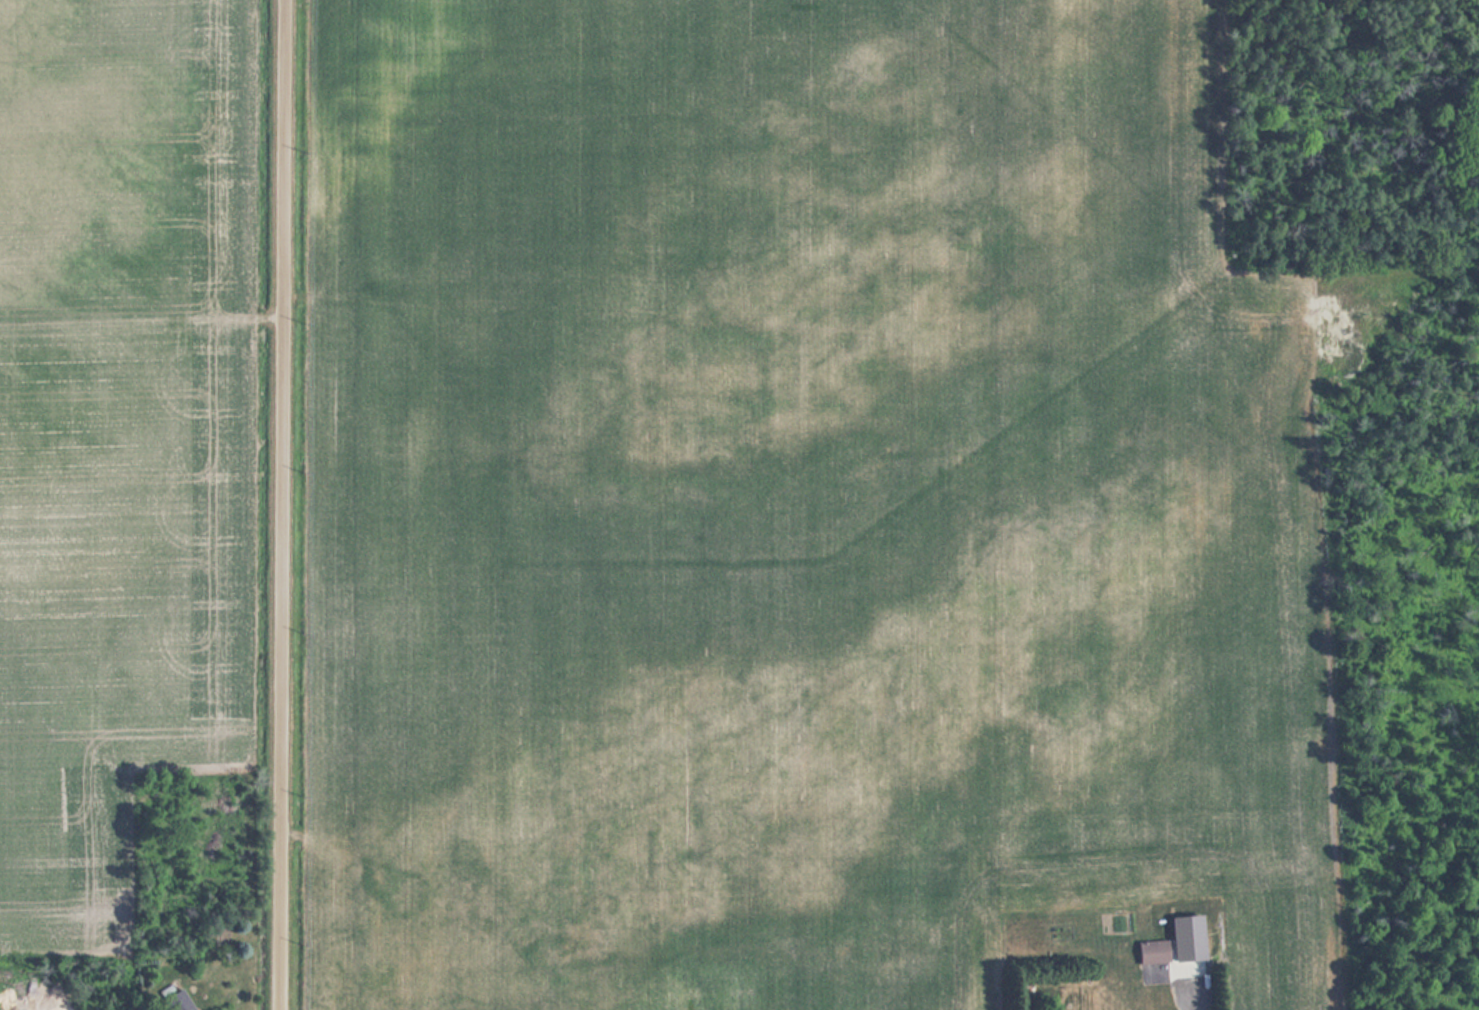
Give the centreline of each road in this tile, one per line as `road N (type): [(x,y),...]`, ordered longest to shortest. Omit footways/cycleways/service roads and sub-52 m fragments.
road 1 (residential): [(274,1009),(283,0)]

